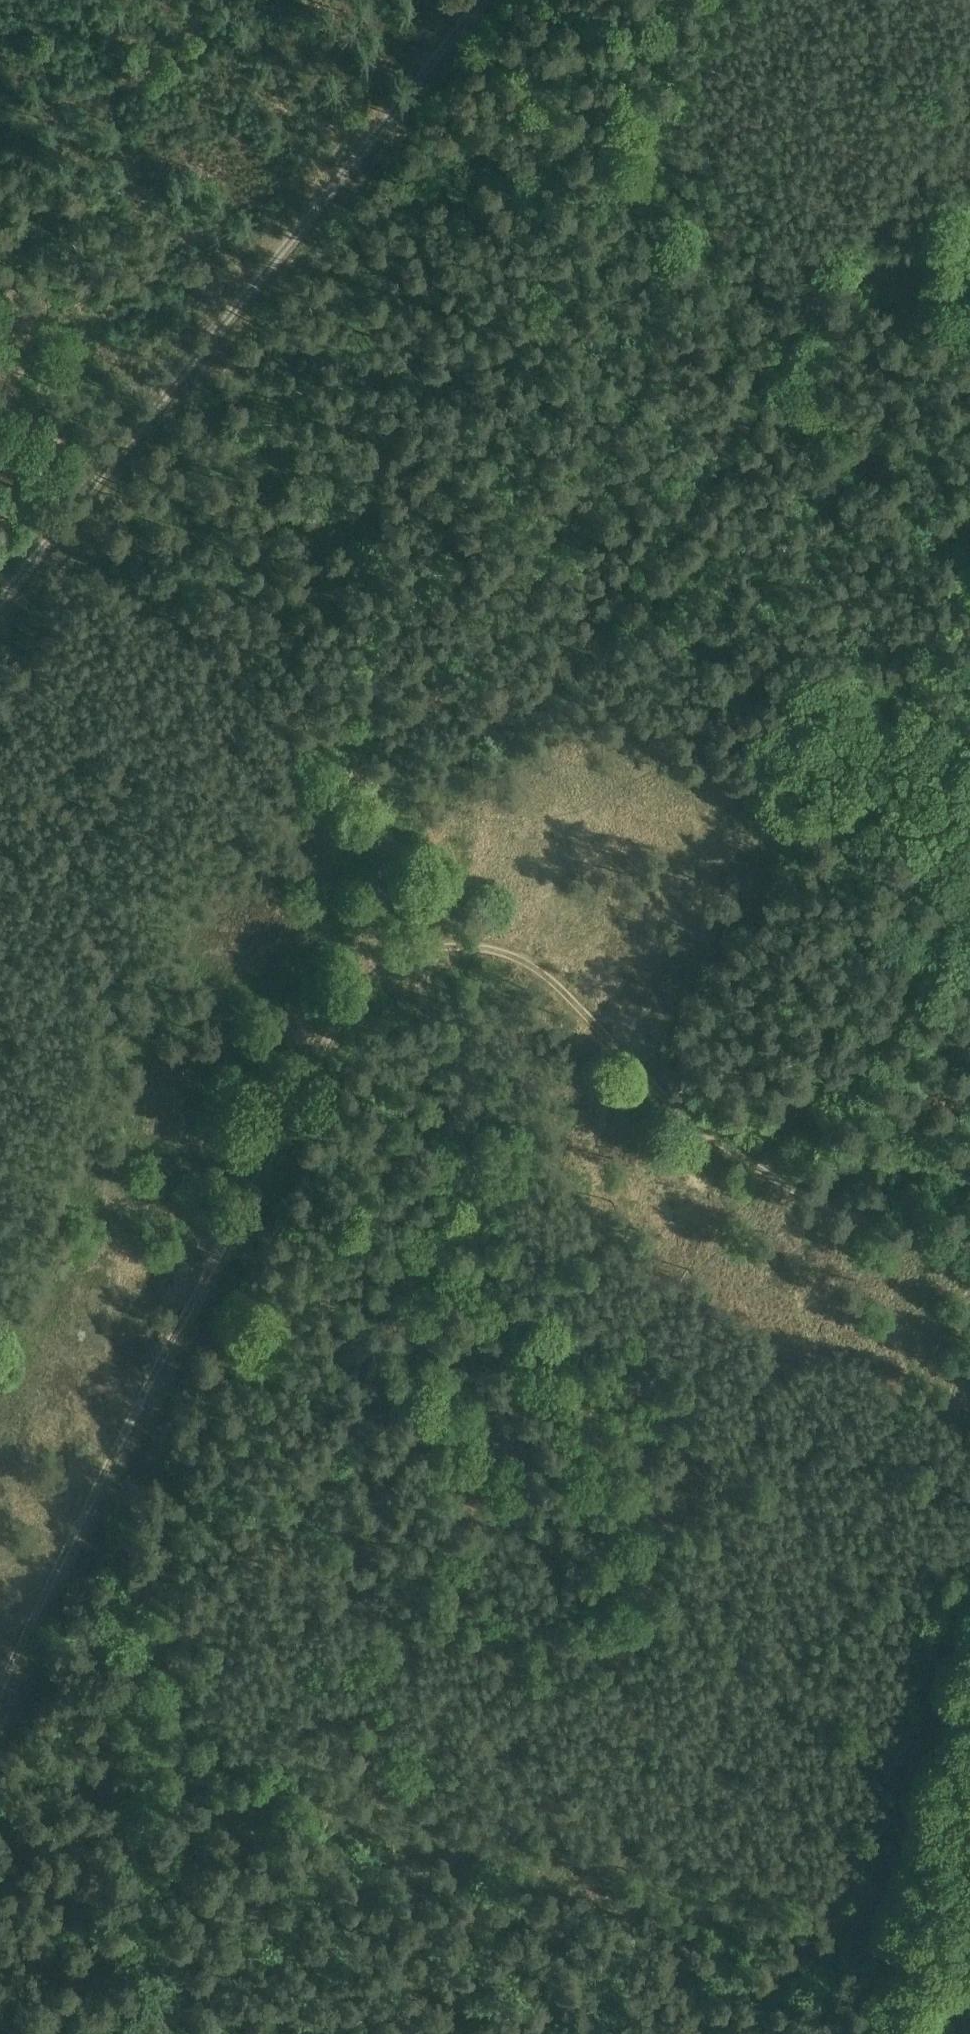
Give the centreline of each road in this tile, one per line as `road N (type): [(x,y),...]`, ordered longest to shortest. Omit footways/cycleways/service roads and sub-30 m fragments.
road 1 (track): [(969,1242),(873,1222),(703,1158),(518,969),(470,950),(376,967),(347,997),(61,1552),(0,1686)]
road 2 (track): [(484,0),(0,602)]

